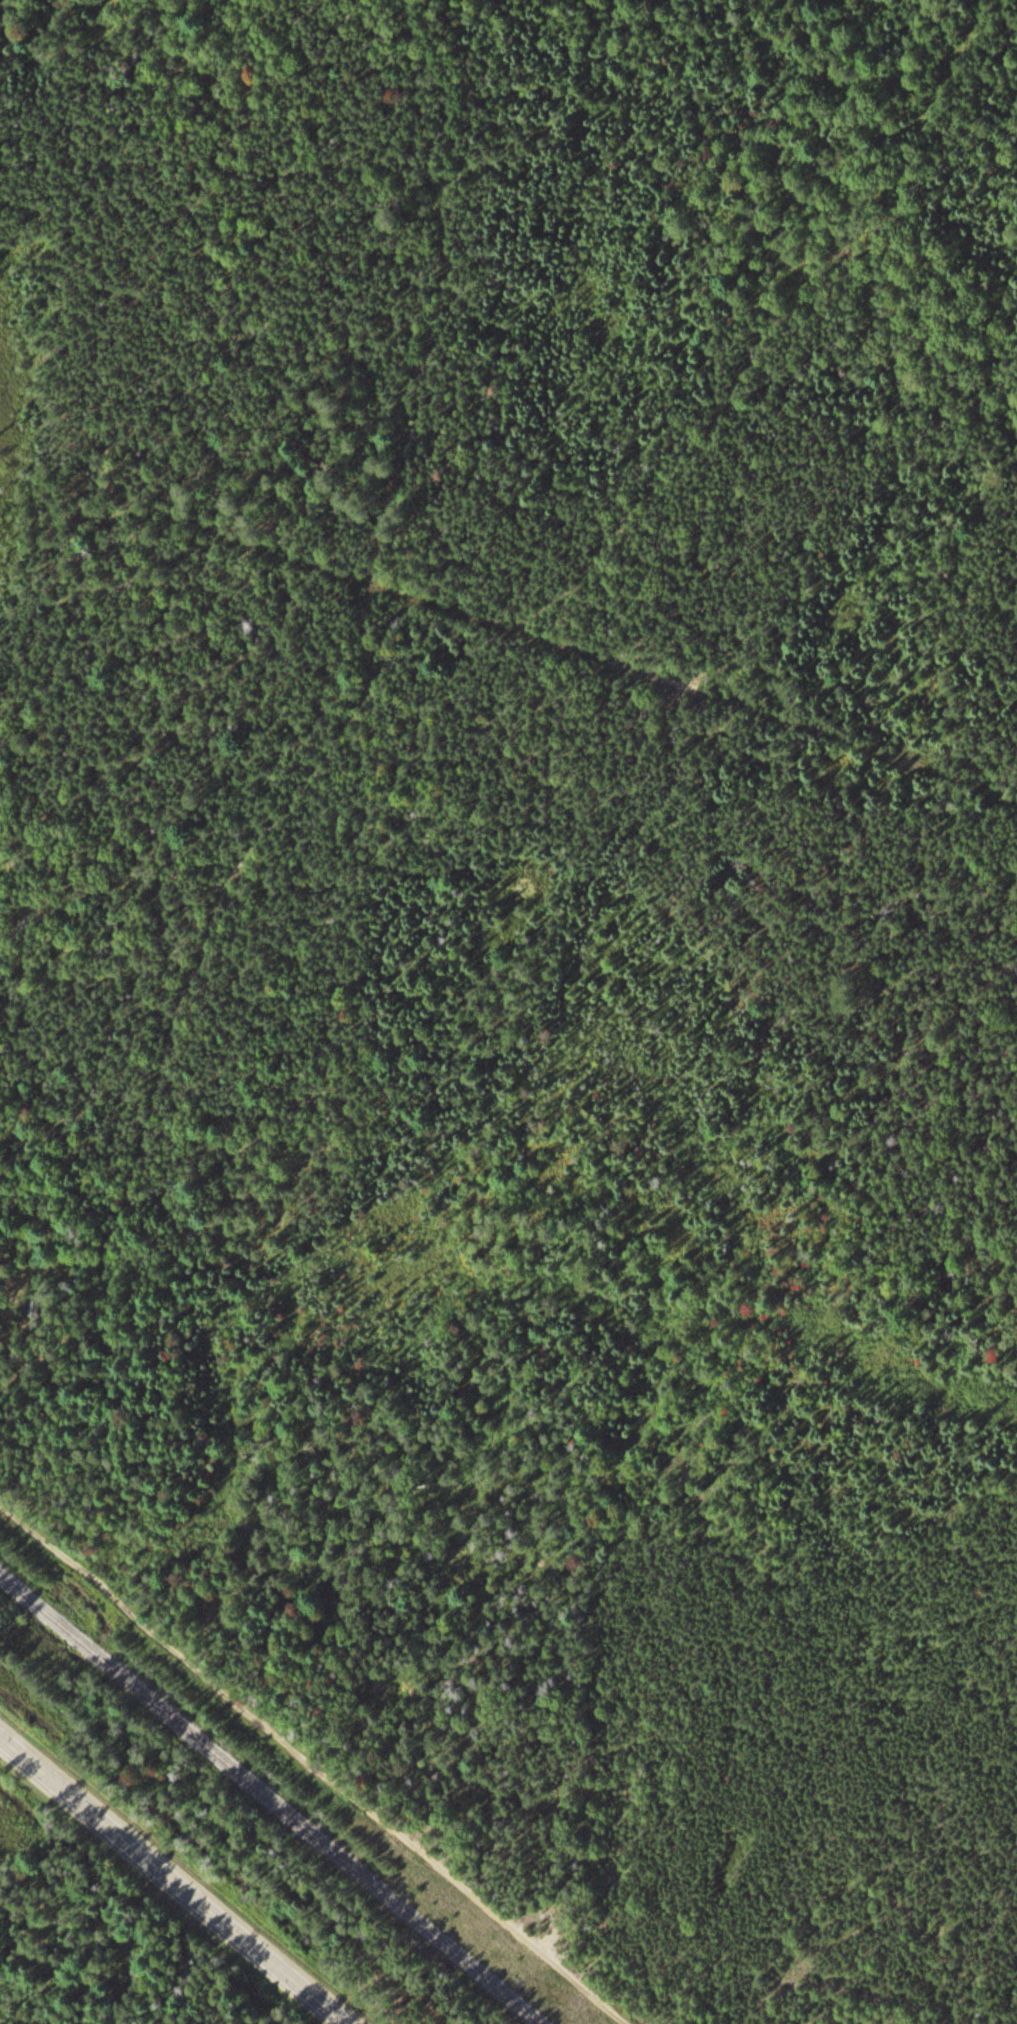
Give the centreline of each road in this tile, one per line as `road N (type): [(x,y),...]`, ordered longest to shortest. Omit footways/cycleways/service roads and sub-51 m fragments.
road 1 (track): [(0,1380),(91,1317),(180,1009),(287,739),(400,572),(466,345),(460,142),(430,0)]
road 2 (track): [(178,523),(1016,802)]
road 3 (track): [(648,2023),(0,1505)]
road 4 (tertiary): [(362,2023),(0,1731)]

